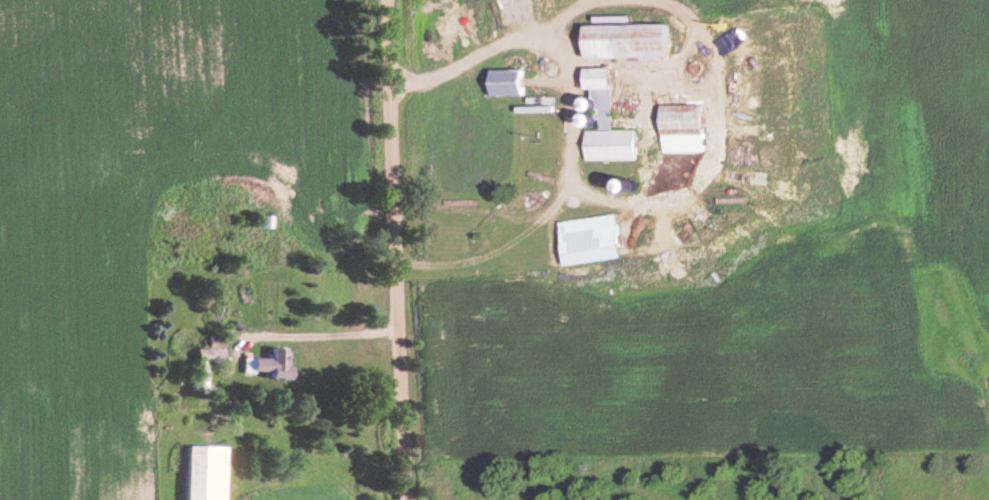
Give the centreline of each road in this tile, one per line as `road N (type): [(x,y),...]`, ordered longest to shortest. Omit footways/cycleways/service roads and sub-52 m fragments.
road 1 (residential): [(401,499),(385,0)]

